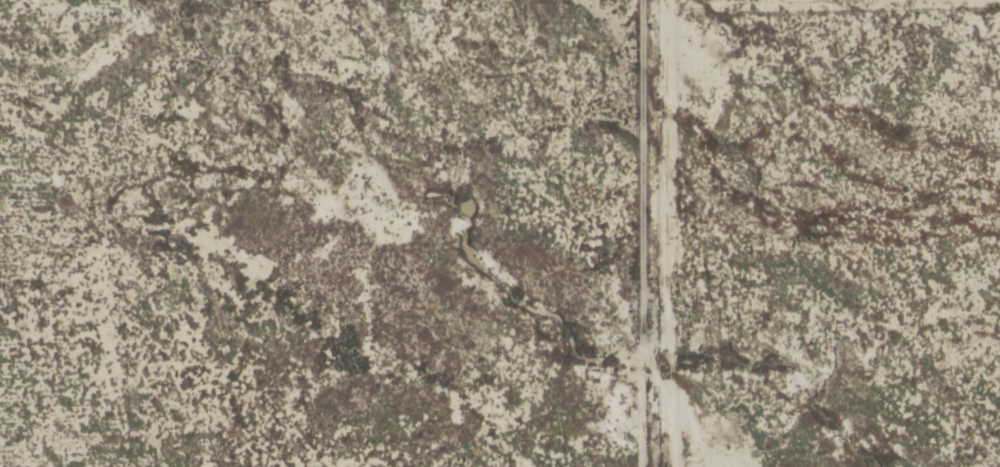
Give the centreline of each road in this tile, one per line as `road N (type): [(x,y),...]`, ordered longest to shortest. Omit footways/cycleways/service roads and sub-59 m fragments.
road 1 (residential): [(639,466),(637,0)]

